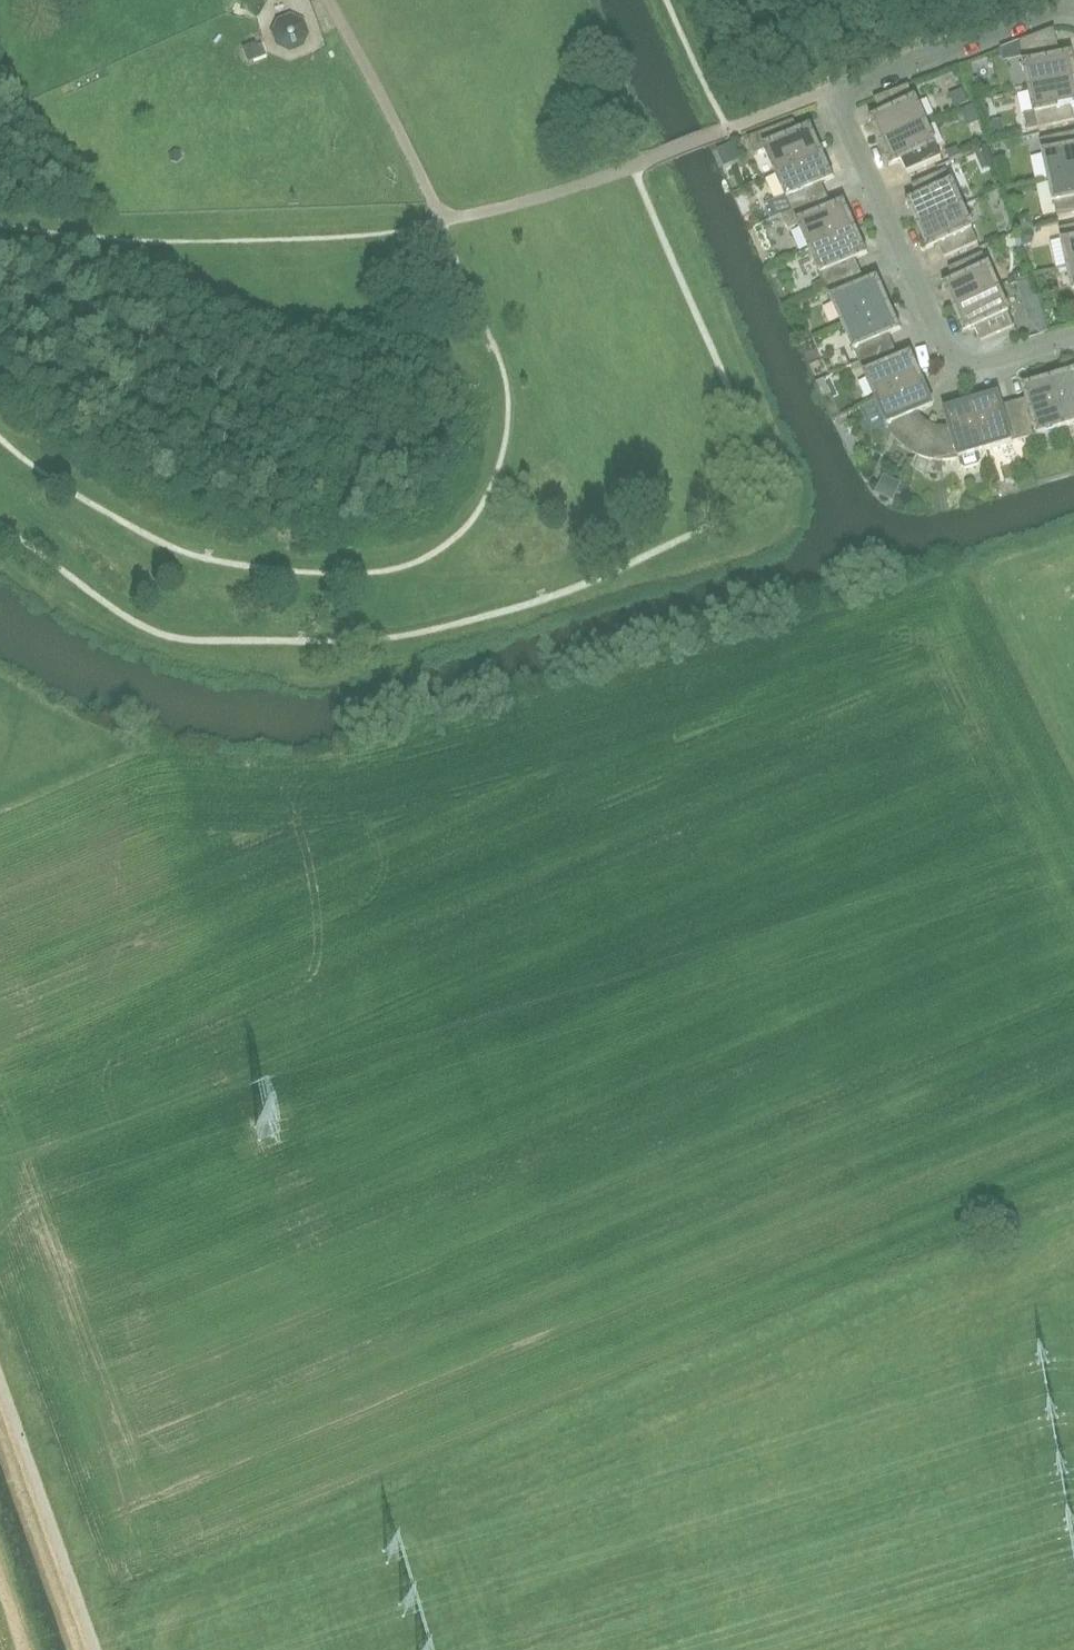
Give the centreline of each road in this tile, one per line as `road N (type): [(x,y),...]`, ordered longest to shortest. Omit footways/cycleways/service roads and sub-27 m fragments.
road 1 (residential): [(1073,342),(968,367),(939,343),(824,84),(1073,3)]

